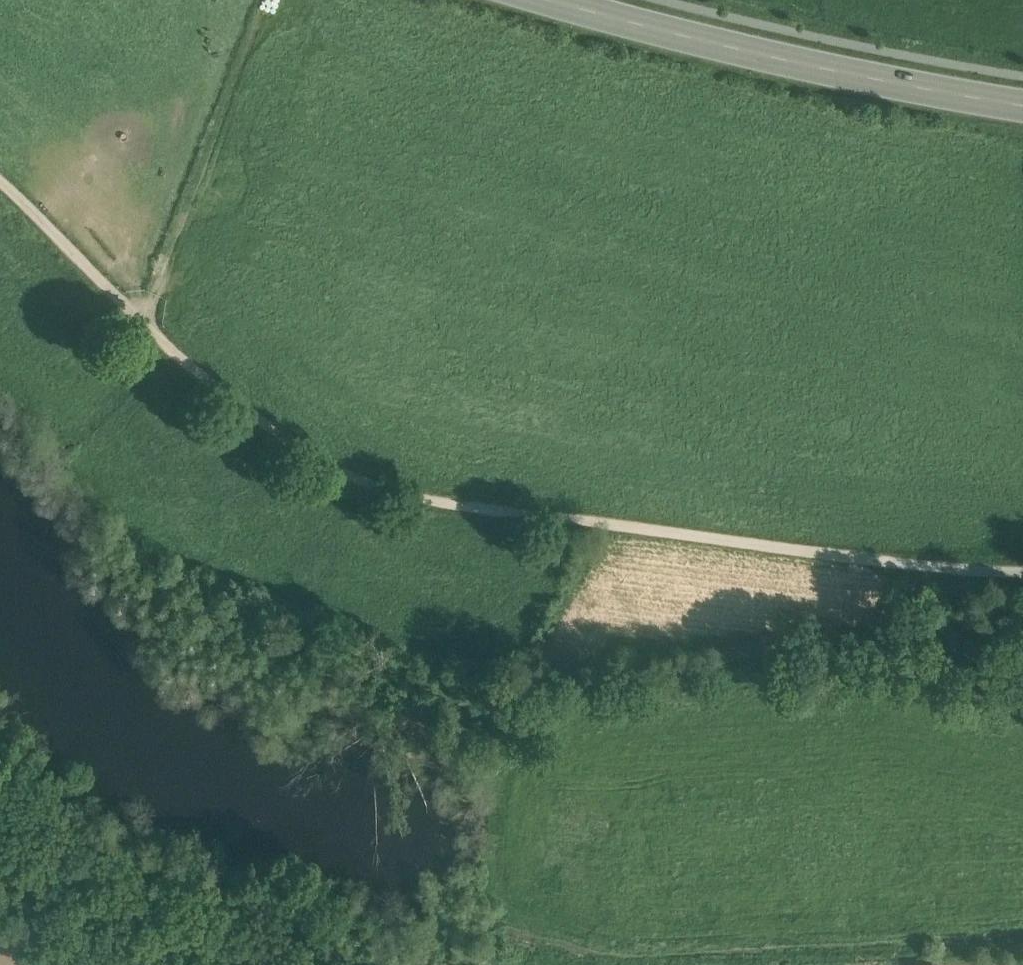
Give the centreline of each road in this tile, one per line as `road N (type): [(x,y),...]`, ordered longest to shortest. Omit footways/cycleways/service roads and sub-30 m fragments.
road 1 (track): [(1022,568),(908,563),(402,494),(353,475),(263,419),(142,317),(0,178)]
road 2 (primary): [(1022,104),(847,73),(553,0)]

